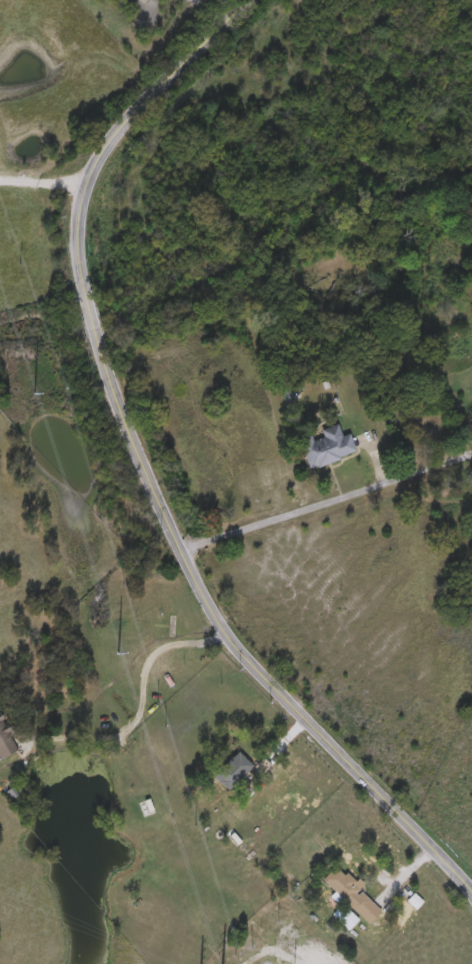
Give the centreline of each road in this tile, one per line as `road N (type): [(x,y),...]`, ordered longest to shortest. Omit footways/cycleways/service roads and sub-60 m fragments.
road 1 (residential): [(471,896),(218,628),(130,446),(78,289),(75,216),(102,149),(241,0)]

